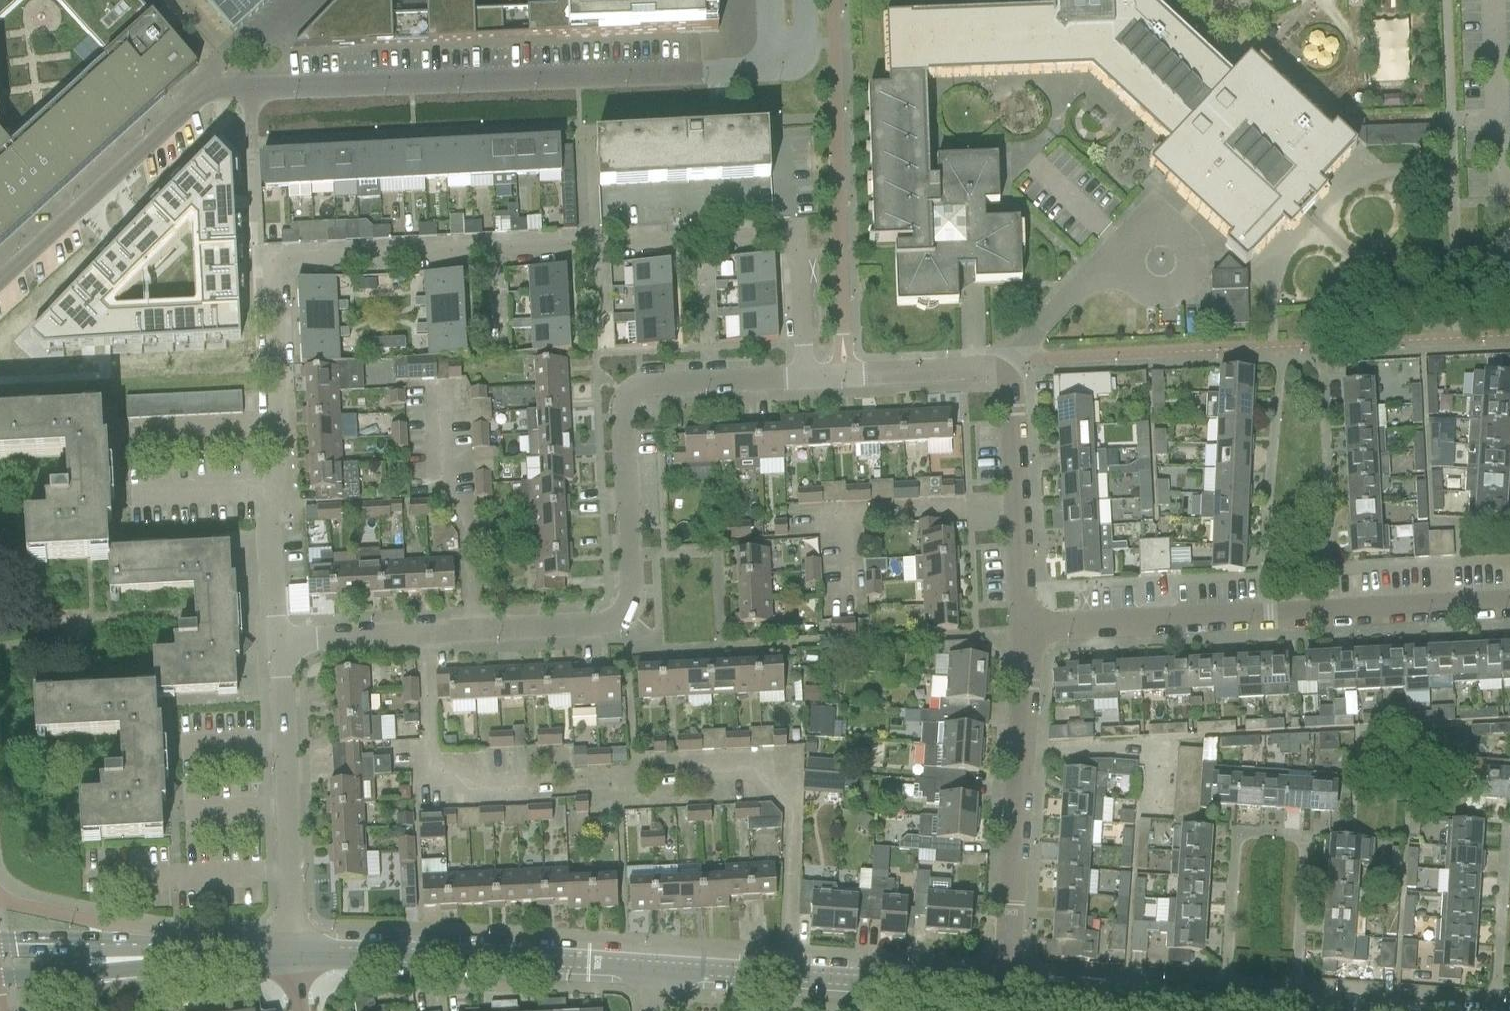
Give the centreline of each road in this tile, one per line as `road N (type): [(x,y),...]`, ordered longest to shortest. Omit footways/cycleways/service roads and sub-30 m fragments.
road 1 (residential): [(281,643),(610,627),(632,605),(620,409),(626,394),(638,387),(806,378)]
road 2 (residential): [(806,378),(797,248),(785,234),(291,261)]
road 3 (residential): [(771,72),(200,92)]
road 4 (residential): [(1025,633),(1509,606)]
road 5 (residential): [(281,643),(273,284),(291,261)]
road 6 (tertiary): [(295,954),(656,969)]
road 7 (residential): [(1009,980),(1025,633)]
road 8 (residential): [(295,954),(281,643)]
road 9 (residential): [(1025,633),(1012,384),(994,370)]
road 10 (tertiary): [(0,975),(215,956)]
road 11 (tertiary): [(215,956),(0,939)]
road 12 (unclassified): [(1106,262),(1159,222),(1183,235),(1197,260),(1190,282),(1170,299),(1130,282)]
road 13 (tertiary): [(656,969),(862,982)]
road 14 (residential): [(806,378),(994,370)]
road 15 (unclassified): [(994,370),(1106,262)]
road 16 (tertiary): [(862,982),(1008,1003)]
road 17 (tertiary): [(1009,980),(862,982)]
road 18 (tertiary): [(1150,1000),(1009,980)]
road 19 (tertiary): [(1008,1003),(1150,1000)]
road 20 (tertiary): [(1150,1000),(1286,1010)]

